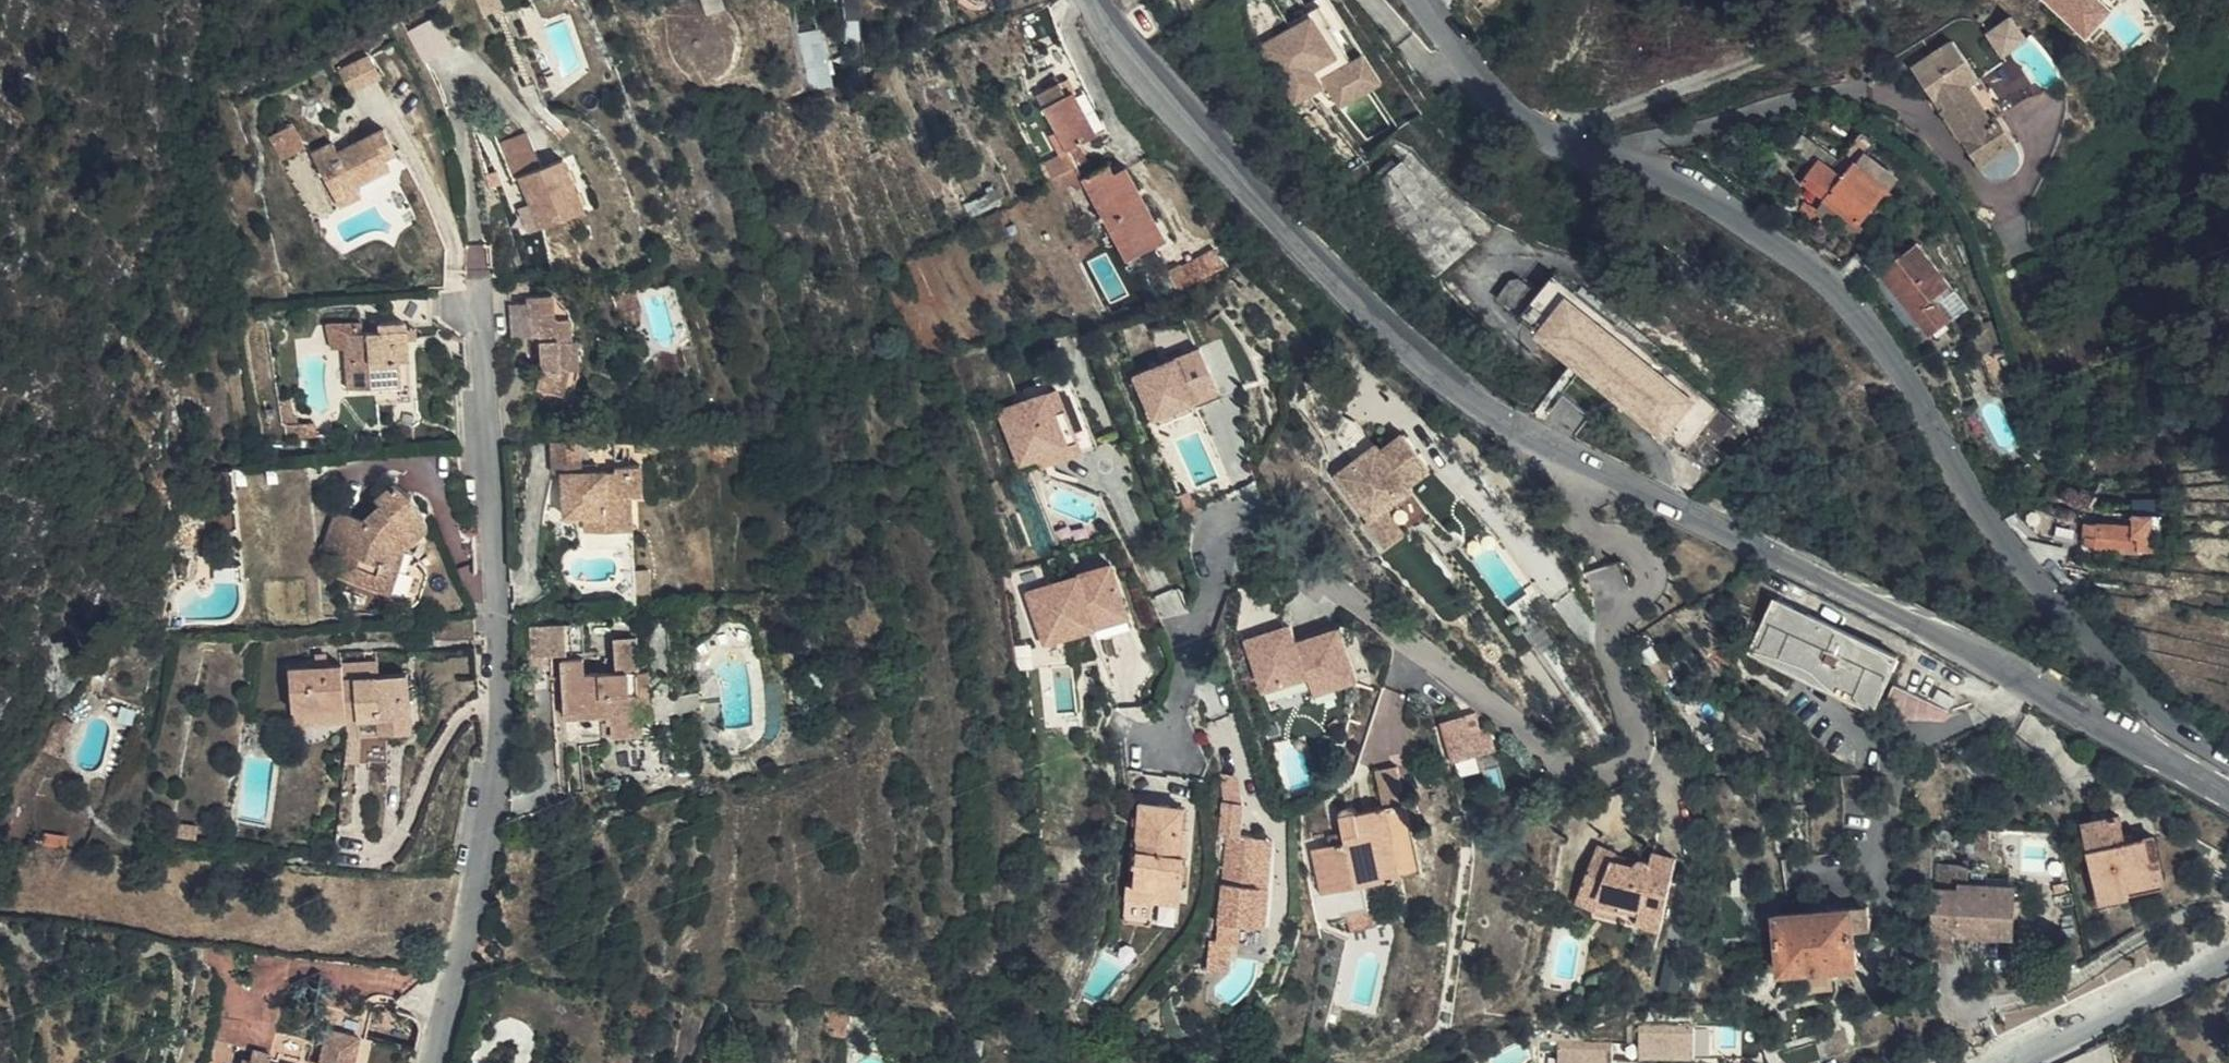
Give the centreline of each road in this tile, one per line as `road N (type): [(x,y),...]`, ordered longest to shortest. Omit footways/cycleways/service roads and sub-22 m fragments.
road 1 (tertiary): [(2205,782),(1511,423),(1457,387),(1402,342),(1125,53),(1094,0)]
road 2 (unclassified): [(2205,782),(2210,757),(2029,573),(1959,474),(1912,386),(1845,301),(1745,222),(1624,161),(1541,131),(1502,105),(1415,0)]
road 3 (residential): [(480,328),(504,717),(475,901),(436,1062)]
road 4 (tertiary): [(2008,1062),(2228,952)]

